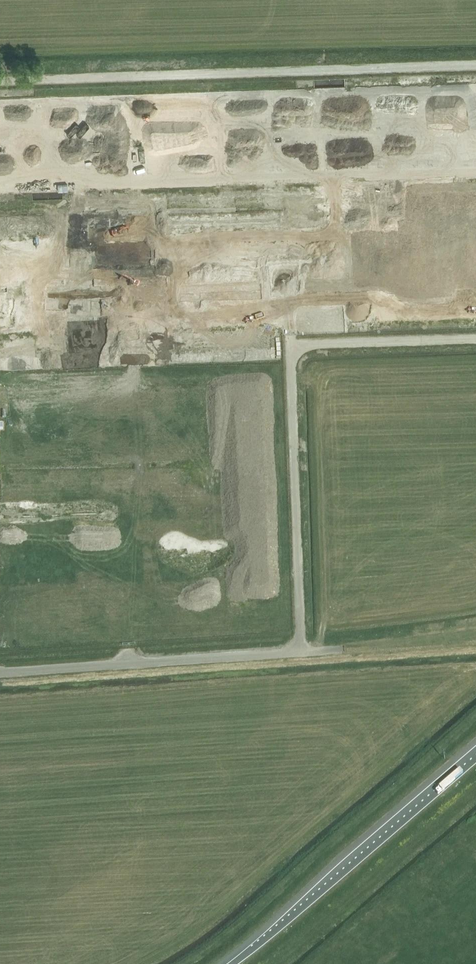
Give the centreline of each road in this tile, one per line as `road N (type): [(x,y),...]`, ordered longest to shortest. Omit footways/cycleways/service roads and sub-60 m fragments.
road 1 (unclassified): [(0,83),(475,63)]
road 2 (unclassified): [(475,343),(305,350),(296,363),(300,650)]
road 3 (motorway): [(475,760),(233,963)]
road 4 (unclassified): [(0,673),(300,650)]

